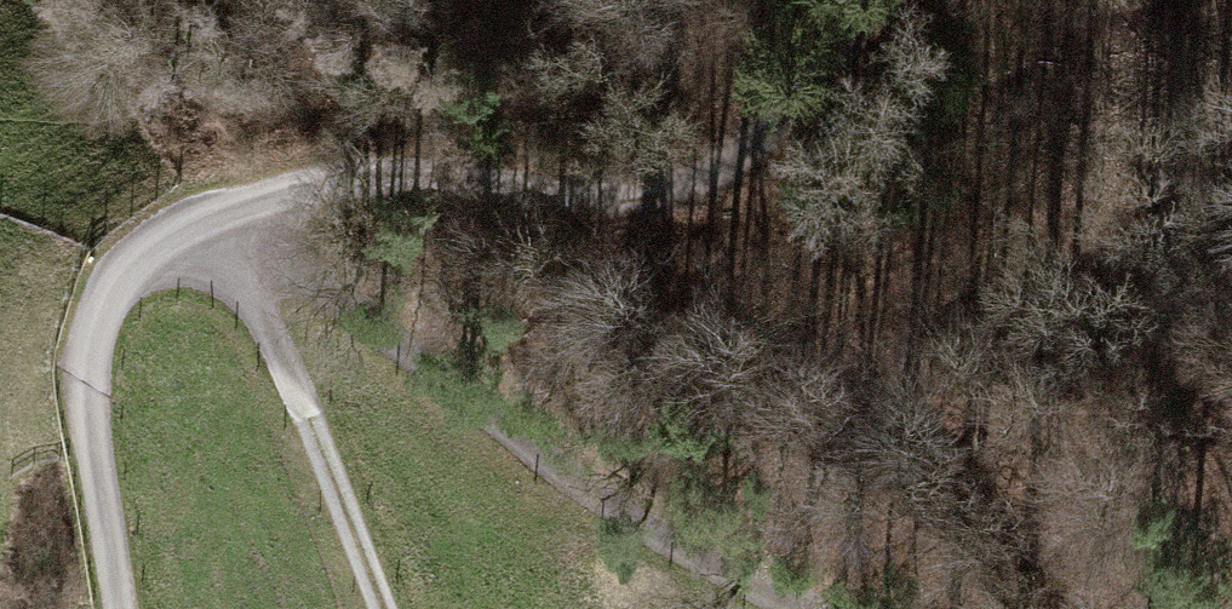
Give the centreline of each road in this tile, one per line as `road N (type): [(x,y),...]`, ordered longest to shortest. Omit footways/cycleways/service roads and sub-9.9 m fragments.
road 1 (track): [(868,0),(731,169),(367,174),(209,217)]
road 2 (track): [(209,217),(632,519),(834,608)]
road 3 (track): [(209,217),(146,246),(90,339),(91,427),(121,608)]
road 4 (track): [(209,217),(288,354),(384,608)]

